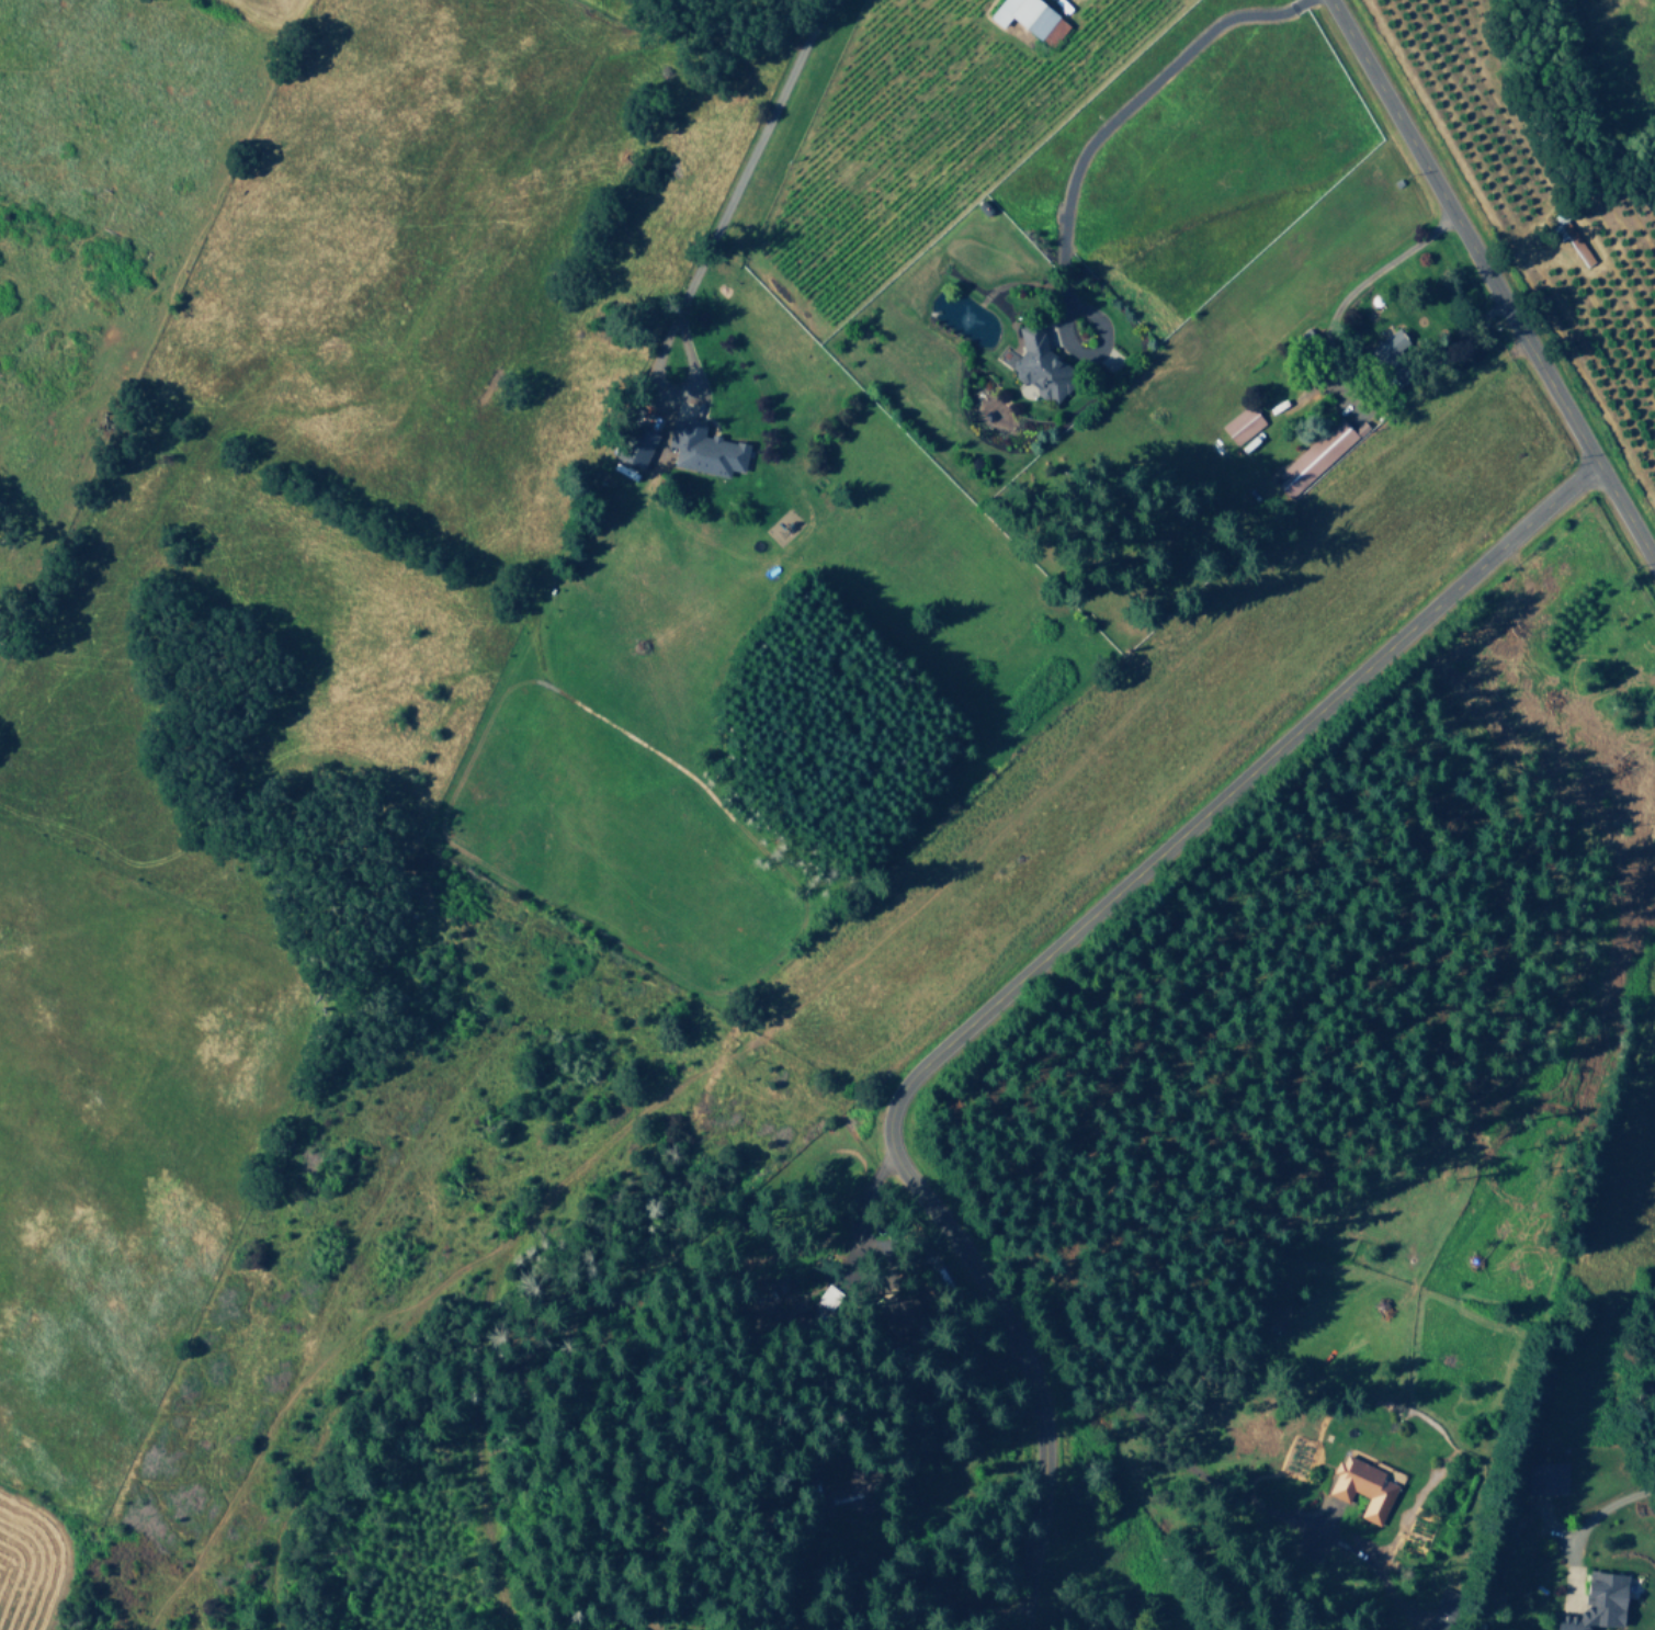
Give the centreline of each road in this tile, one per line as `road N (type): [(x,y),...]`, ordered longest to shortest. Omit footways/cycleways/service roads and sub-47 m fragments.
road 1 (residential): [(1595,466),(903,1096),(889,1147),(982,1276),(1024,1356),(1041,1420),(1043,1467),(1023,1629)]
road 2 (tertiary): [(1654,567),(1329,0)]

